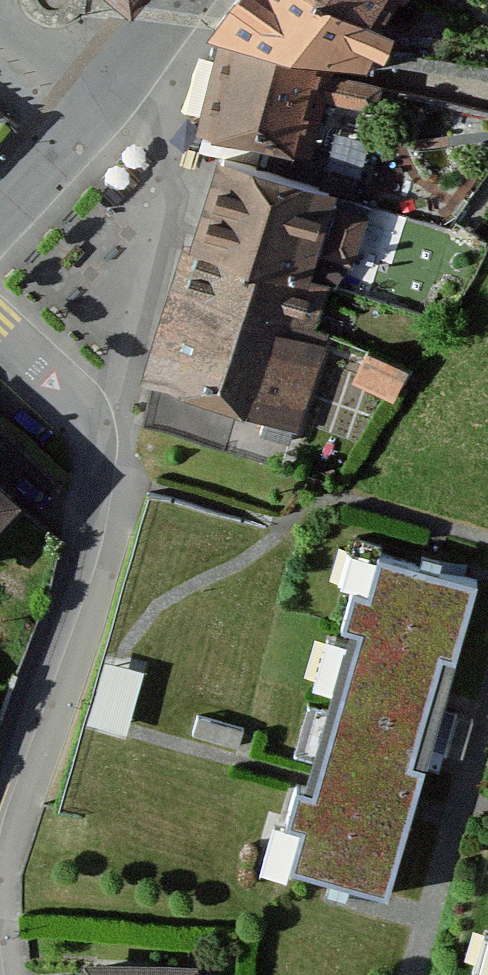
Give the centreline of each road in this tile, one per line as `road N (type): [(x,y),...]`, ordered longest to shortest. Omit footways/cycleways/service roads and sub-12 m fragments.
road 1 (residential): [(0,787),(52,644),(110,436),(0,335)]
road 2 (tertiary): [(0,201),(173,0)]

